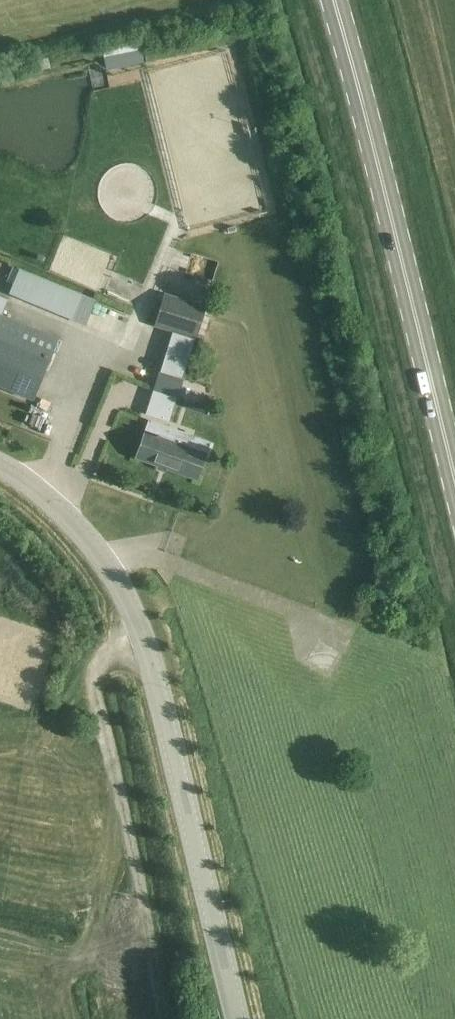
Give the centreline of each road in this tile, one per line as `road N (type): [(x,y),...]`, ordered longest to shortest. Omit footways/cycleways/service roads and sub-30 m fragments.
road 1 (tertiary): [(239,1018),(131,590),(81,523),(0,463)]
road 2 (primary): [(454,488),(333,0)]

